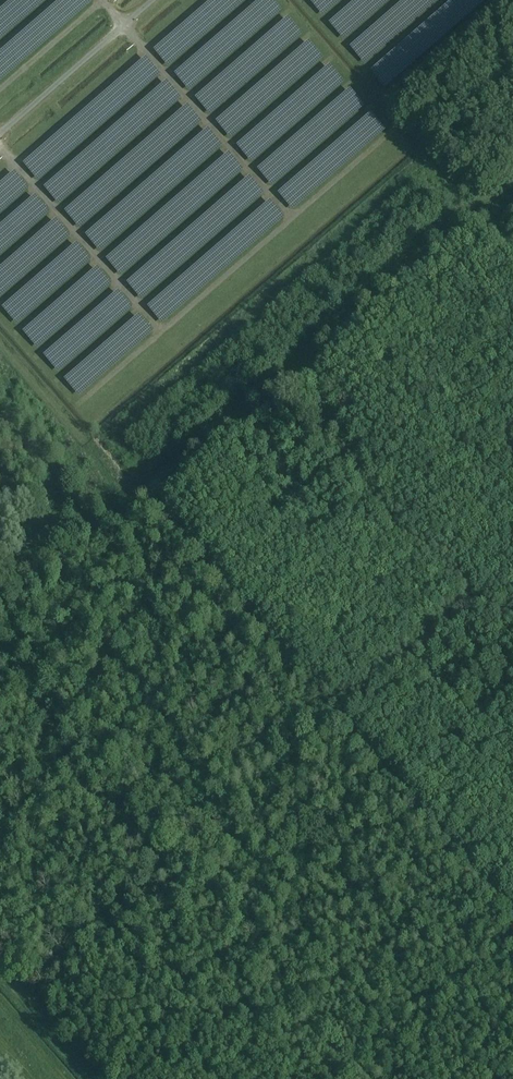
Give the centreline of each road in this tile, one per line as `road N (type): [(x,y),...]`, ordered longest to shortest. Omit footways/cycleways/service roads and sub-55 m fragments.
road 1 (track): [(89,1078),(0,977)]

